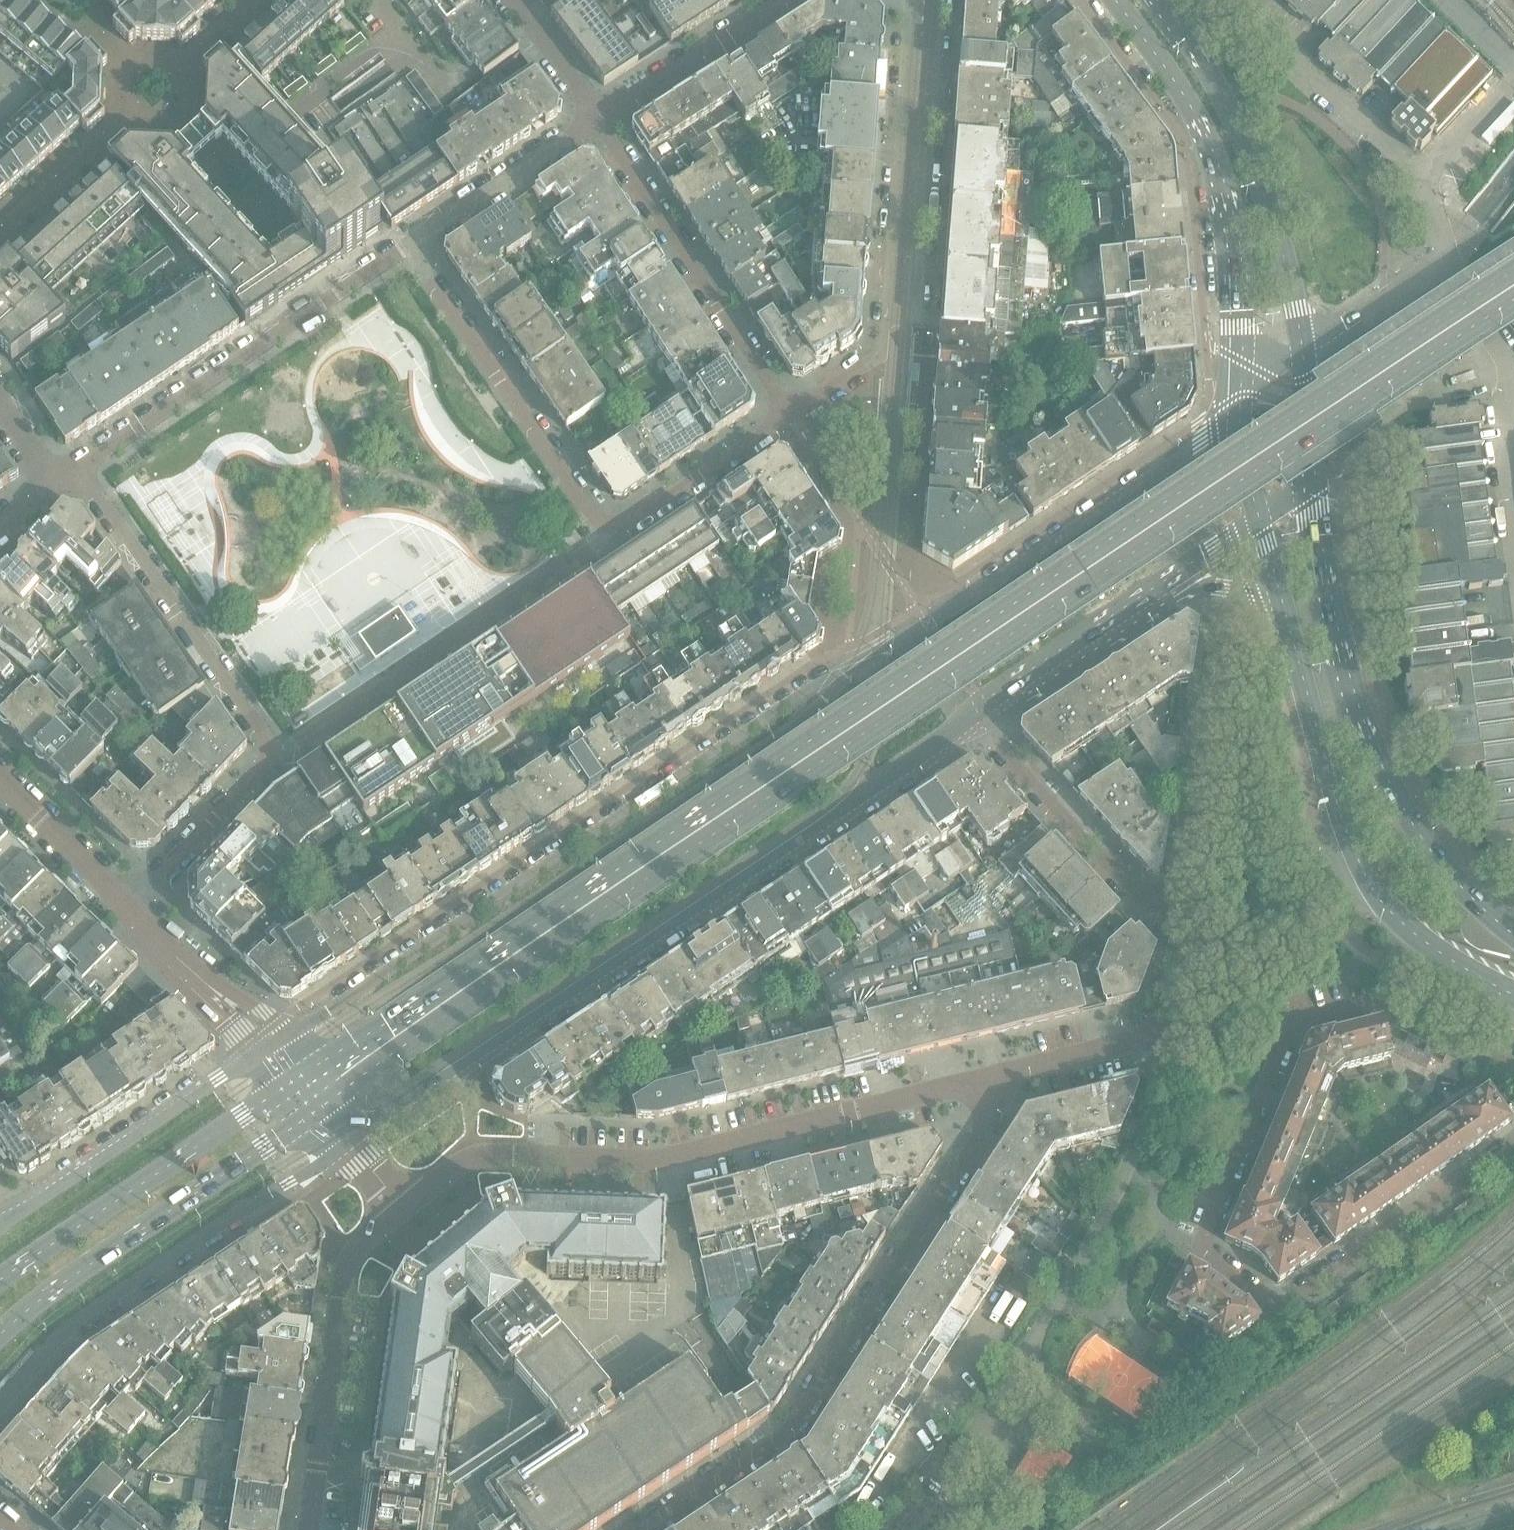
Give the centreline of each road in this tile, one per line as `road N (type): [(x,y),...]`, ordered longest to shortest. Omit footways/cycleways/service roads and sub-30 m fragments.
road 1 (secondary): [(302,1097),(1513,292)]
road 2 (tertiary): [(1240,424),(759,722),(270,1048)]
road 3 (tertiary): [(349,1144),(981,708)]
road 4 (residential): [(404,1209),(477,1155),(670,1158),(1021,1069)]
road 5 (residential): [(1292,1021),(1201,1244),(1247,1276),(1278,1314),(1513,1139)]
road 6 (residential): [(1021,1069),(790,1431),(646,1529)]
road 7 (residential): [(131,909),(268,771),(274,749),(76,467)]
road 8 (residential): [(789,414),(627,522),(601,521),(428,280),(411,242)]
road 9 (primary): [(1513,935),(1436,858),(1380,761),(1342,647),(1315,485)]
road 10 (primary): [(1282,601),(1340,812),(1371,887),(1429,945),(1513,996)]
road 11 (primary): [(1117,0),(1193,107),(1232,208),(1243,294),(1240,424)]
road 12 (residential): [(0,1401),(63,1332),(349,1144)]
road 13 (residential): [(76,467),(411,242)]
road 14 (residential): [(1003,1402),(1126,1173),(1160,1034)]
road 15 (secondary): [(0,1336),(51,1292),(269,1143),(302,1097)]
road 16 (primary): [(1302,345),(1285,255),(1252,161),(1164,0)]
road 17 (secondary): [(302,1097),(257,1105),(0,1281)]
road 18 (residential): [(310,1529),(347,1251),(404,1209)]
road 19 (residential): [(899,349),(925,0)]
road 20 (residential): [(789,414),(596,123)]
road 21 (unclassified): [(1253,0),(1303,71),(1427,187),(1451,248)]
road 22 (residential): [(270,1048),(0,1220)]
road 23 (residential): [(1193,924),(1123,880),(1000,745),(981,708)]
road 24 (residential): [(1513,1068),(1390,1006),(1369,1003),(1292,1021)]
road 25 (residential): [(596,123),(787,0)]
road 26 (tertiary): [(981,708),(1165,587)]
road 27 (residential): [(411,242),(596,123)]
road 28 (residential): [(1193,924),(1214,709)]
road 29 (residential): [(131,909),(0,779)]
road 30 (unclassified): [(1302,345),(1386,301),(1451,248)]
road 31 (residential): [(0,235),(126,121)]
road 32 (unclassified): [(1451,248),(1513,389)]
road 33 (residential): [(596,123),(506,0)]
road 34 (residential): [(1160,1034),(1021,1069)]
road 35 (residential): [(1292,1021),(1160,1034)]
road 36 (residential): [(1003,1402),(1035,1419),(990,1504)]
road 37 (residential): [(899,349),(789,414)]

